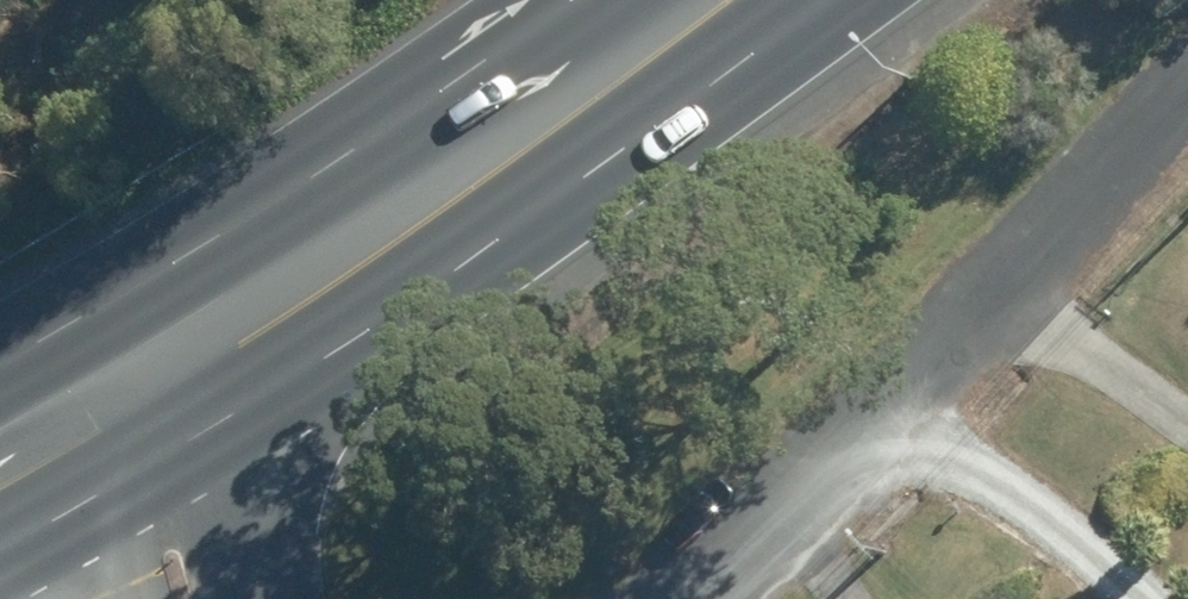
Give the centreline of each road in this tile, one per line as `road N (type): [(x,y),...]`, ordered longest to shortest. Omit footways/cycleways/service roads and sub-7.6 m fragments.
road 1 (primary): [(803,0),(188,452)]
road 2 (residential): [(683,598),(817,487),(1187,97)]
road 3 (primary): [(101,317),(543,0)]
road 4 (residential): [(188,452),(253,582),(253,598)]
road 5 (residential): [(101,317),(188,452)]
road 6 (primary): [(188,452),(66,524)]
road 7 (residential): [(66,524),(0,411)]

